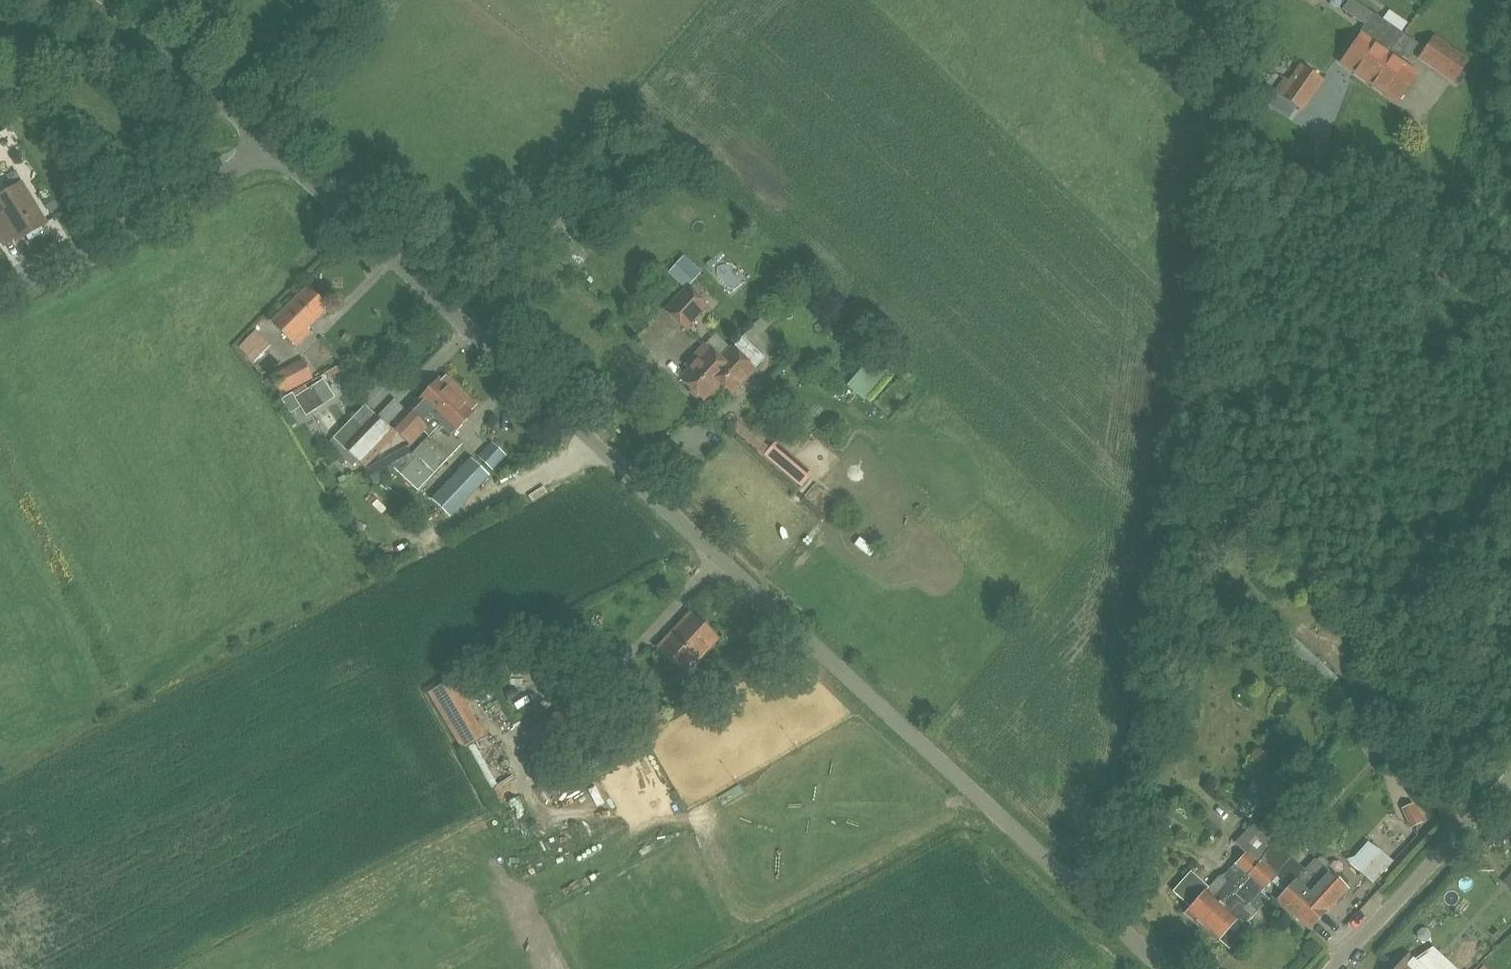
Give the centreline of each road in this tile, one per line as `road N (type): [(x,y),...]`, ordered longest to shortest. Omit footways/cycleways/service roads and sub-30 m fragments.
road 1 (unclassified): [(1167,968),(267,144)]
road 2 (residential): [(0,292),(267,144)]
road 3 (unclassified): [(1333,968),(1510,780)]
road 4 (unclassified): [(267,144),(109,0)]

